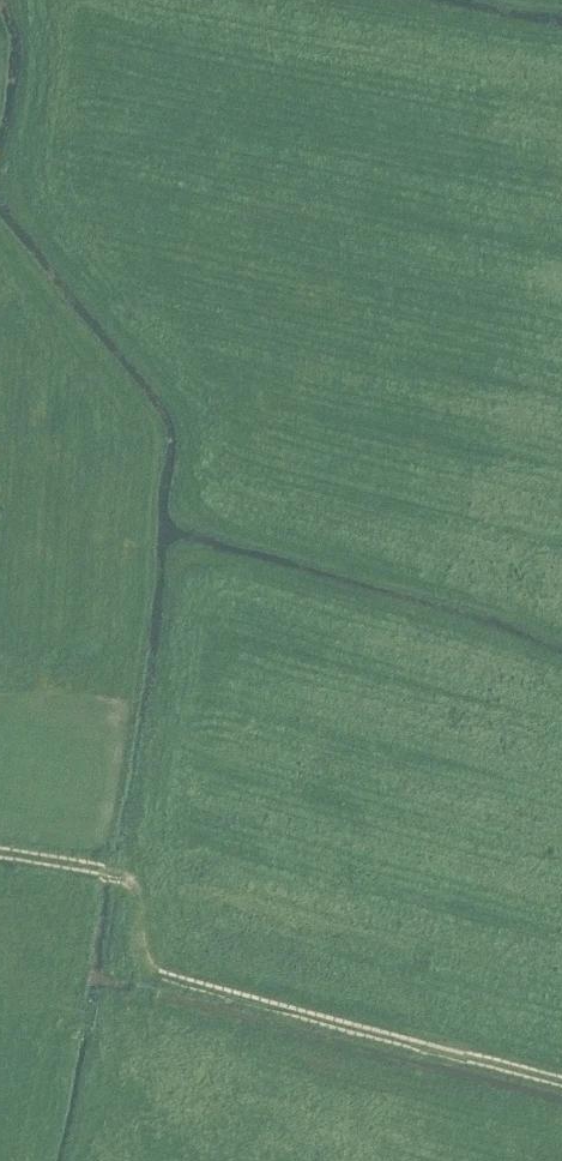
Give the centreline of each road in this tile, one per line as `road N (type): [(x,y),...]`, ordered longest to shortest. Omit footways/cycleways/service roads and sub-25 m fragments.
road 1 (track): [(561,1082),(163,976),(143,956),(128,872),(0,850)]

